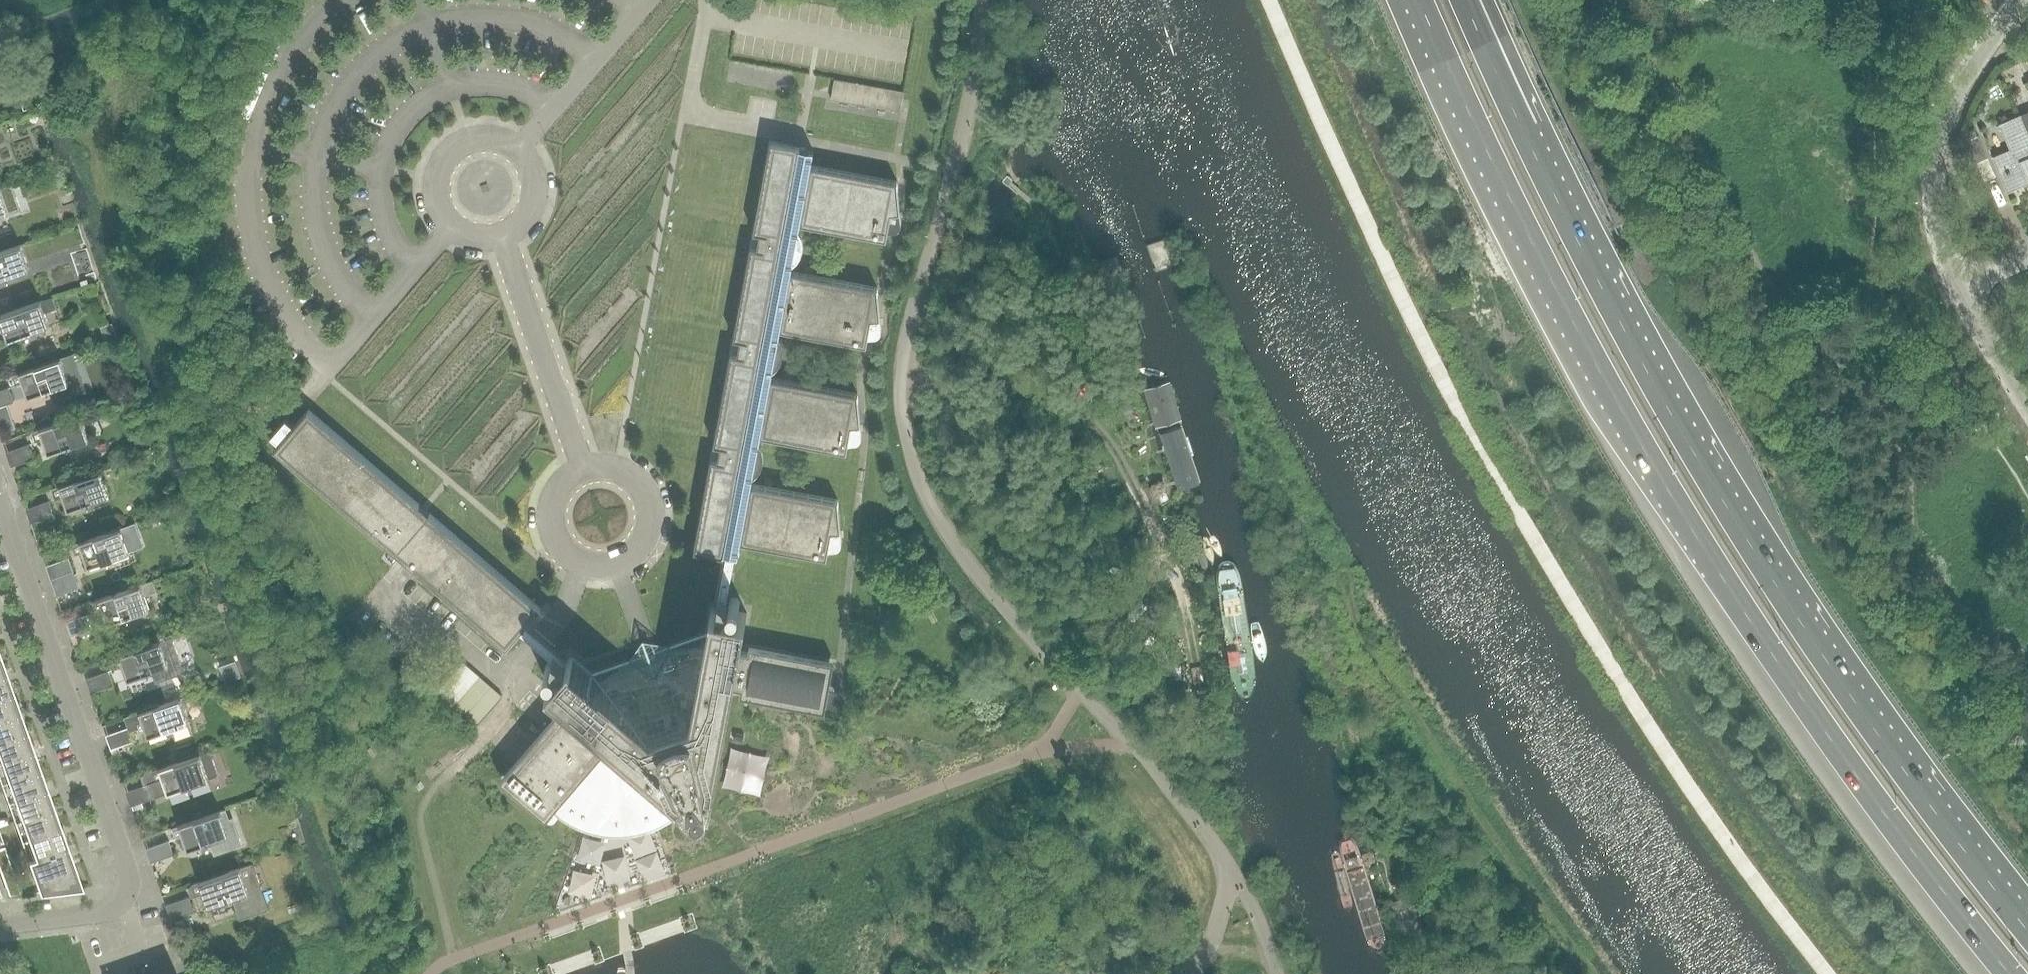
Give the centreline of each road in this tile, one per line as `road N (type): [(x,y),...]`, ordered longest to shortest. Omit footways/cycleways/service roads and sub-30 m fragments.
road 1 (motorway): [(1419,0),(1540,261),(1716,571),(1895,830),(2010,973)]
road 2 (unclassified): [(1277,973),(1257,921),(1202,826),(973,572),(916,473),(903,410),(905,341),(954,173),(979,0)]
road 3 (trunk): [(2027,933),(1776,590),(1650,375),(1465,0)]
road 4 (residential): [(0,926),(106,912),(124,892),(127,870),(0,508)]
road 5 (track): [(902,375),(1043,398),(1084,415),(1124,466),(1188,612)]
road 6 (tertiary): [(1950,286),(1927,186),(1934,141),(1957,83),(2019,0)]
road 7 (tertiary): [(2027,410),(1950,286)]

